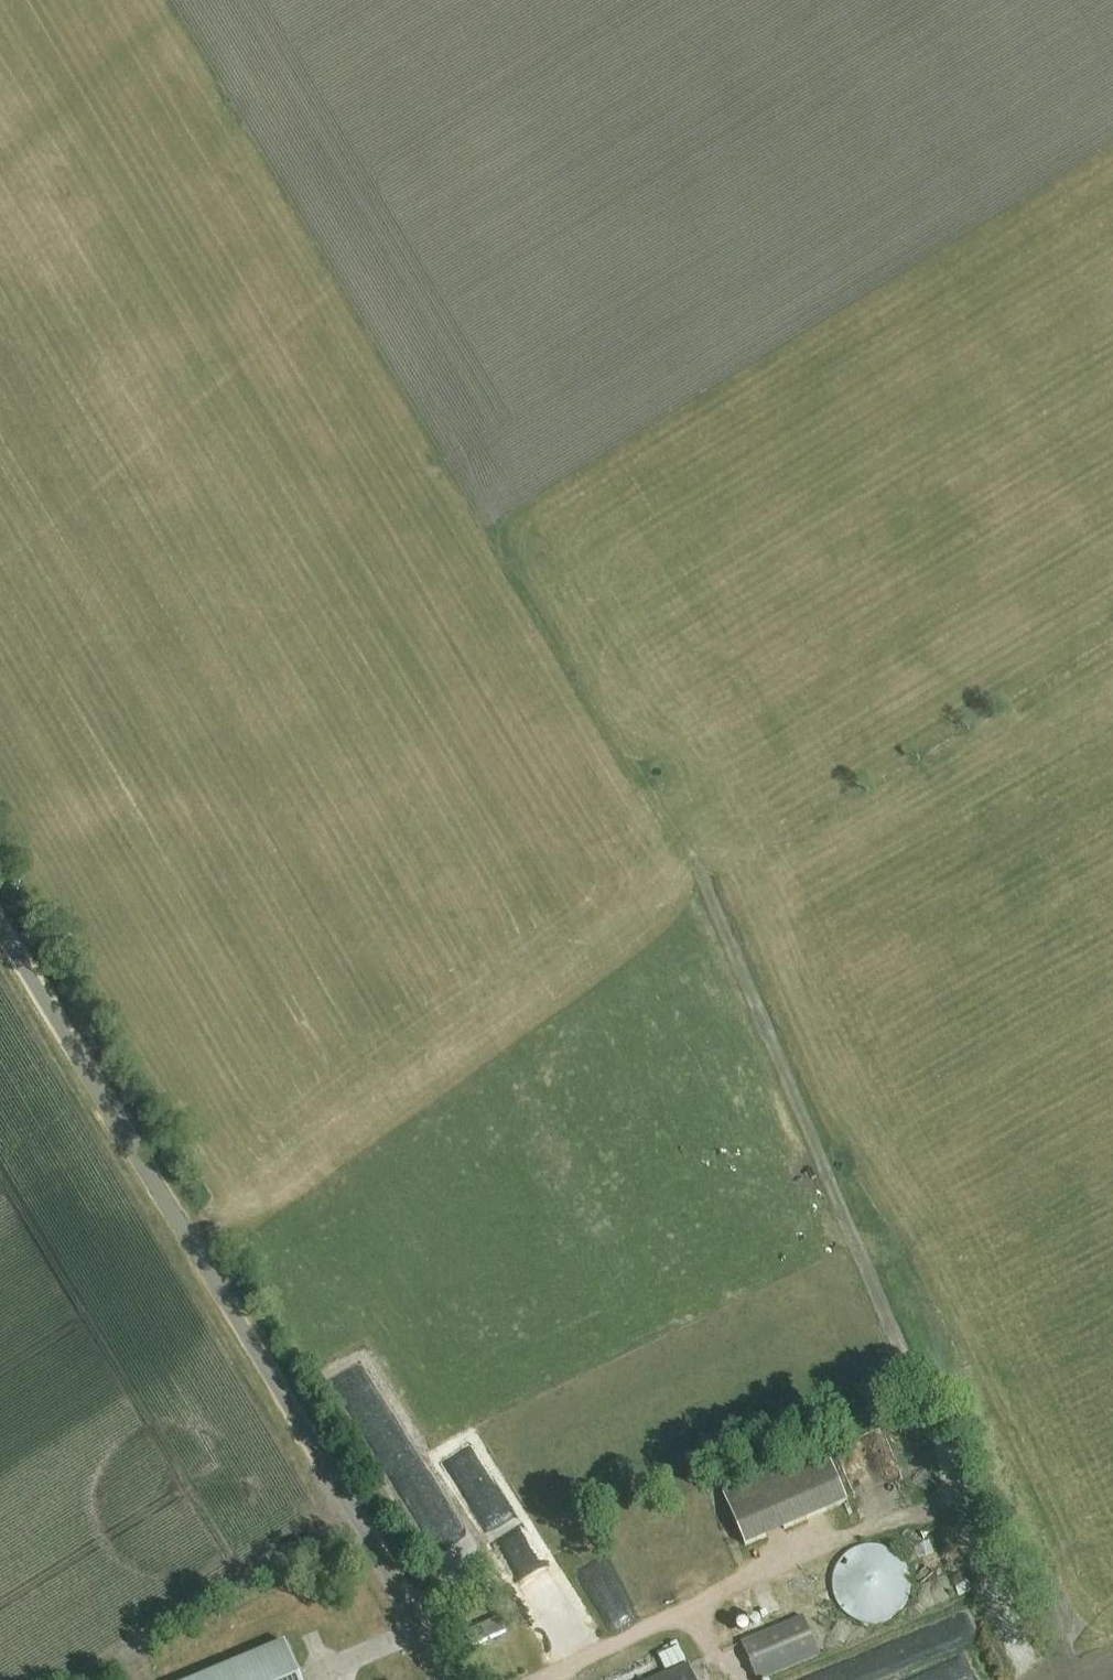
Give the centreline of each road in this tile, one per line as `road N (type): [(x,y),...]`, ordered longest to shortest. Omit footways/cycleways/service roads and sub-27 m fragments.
road 1 (unclassified): [(444,1679),(349,1505),(0,928)]

